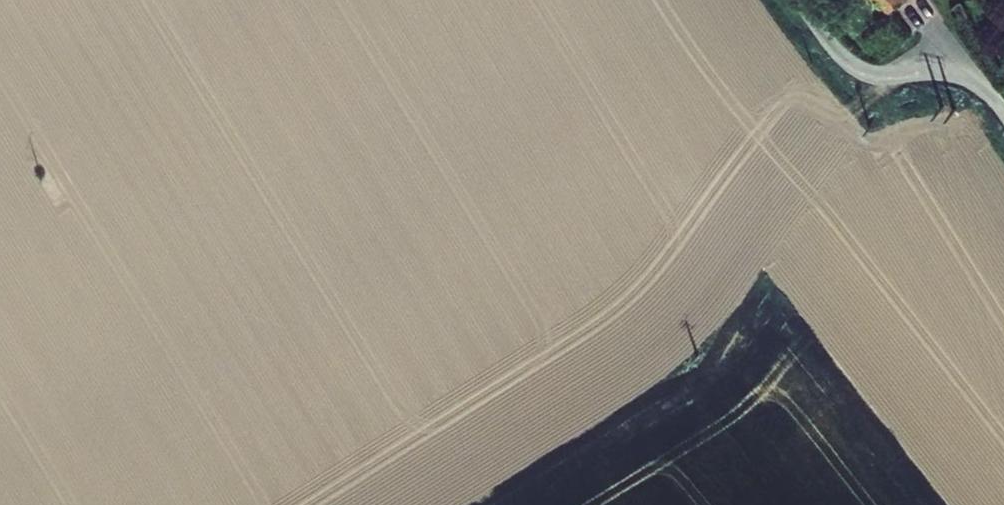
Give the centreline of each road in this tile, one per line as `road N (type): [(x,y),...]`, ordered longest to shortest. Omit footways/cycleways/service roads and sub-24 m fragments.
road 1 (unclassified): [(797,0),(855,69),(960,76),(1003,112)]

